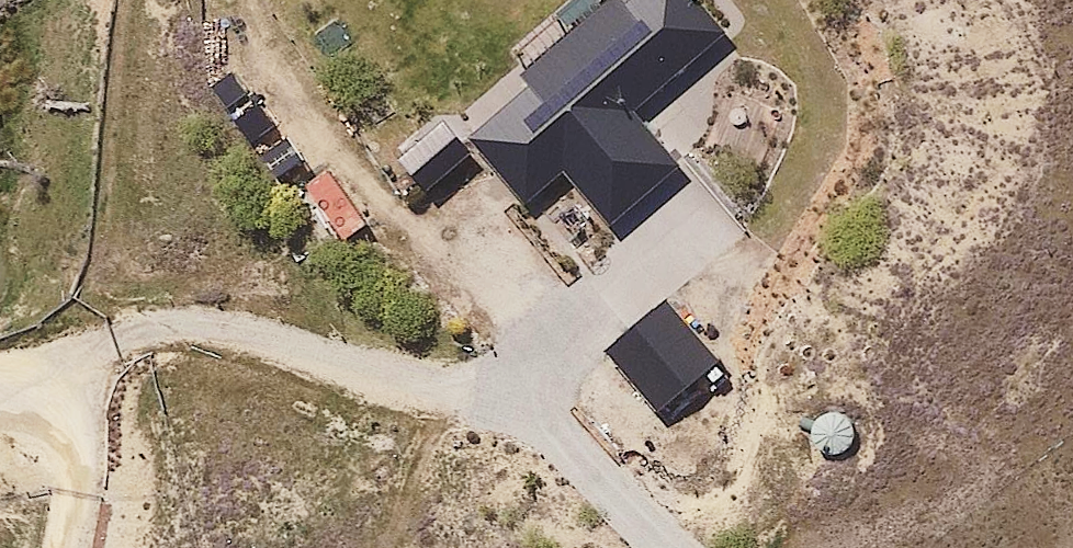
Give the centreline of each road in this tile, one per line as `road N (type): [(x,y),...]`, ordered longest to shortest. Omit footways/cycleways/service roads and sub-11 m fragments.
road 1 (track): [(0,340),(122,294),(205,283),(434,365),(507,362),(695,199)]
road 2 (track): [(104,302),(53,547)]
road 3 (track): [(507,362),(648,547)]

